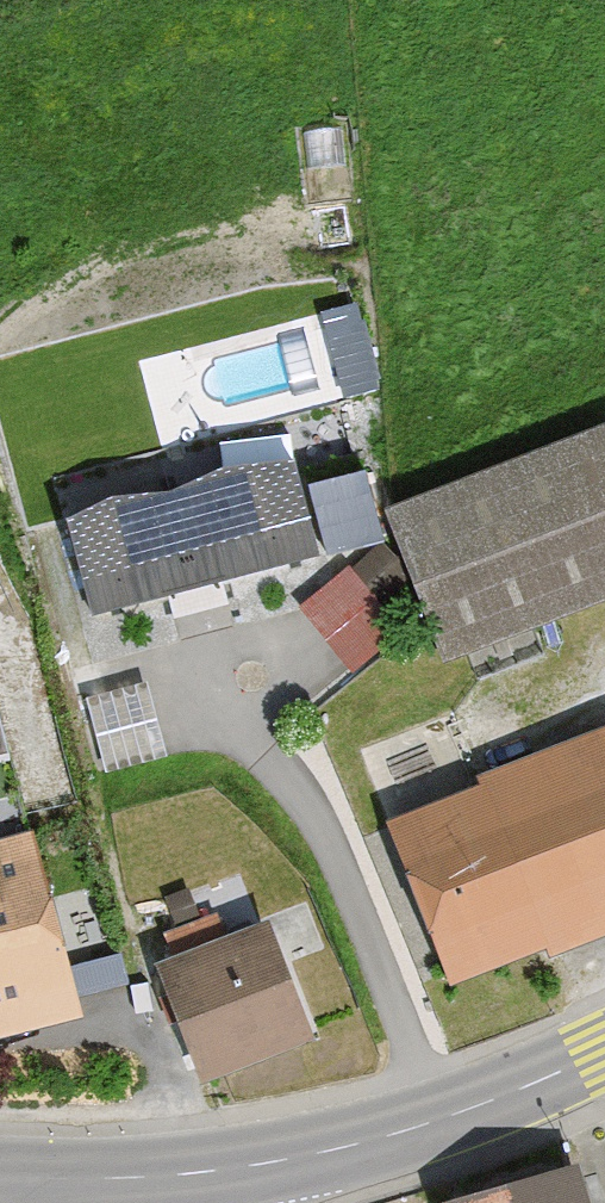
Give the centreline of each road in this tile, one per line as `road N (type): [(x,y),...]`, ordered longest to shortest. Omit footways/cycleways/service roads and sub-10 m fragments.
road 1 (secondary): [(35,1178),(197,1172),(338,1148),(472,1107),(604,1050)]

